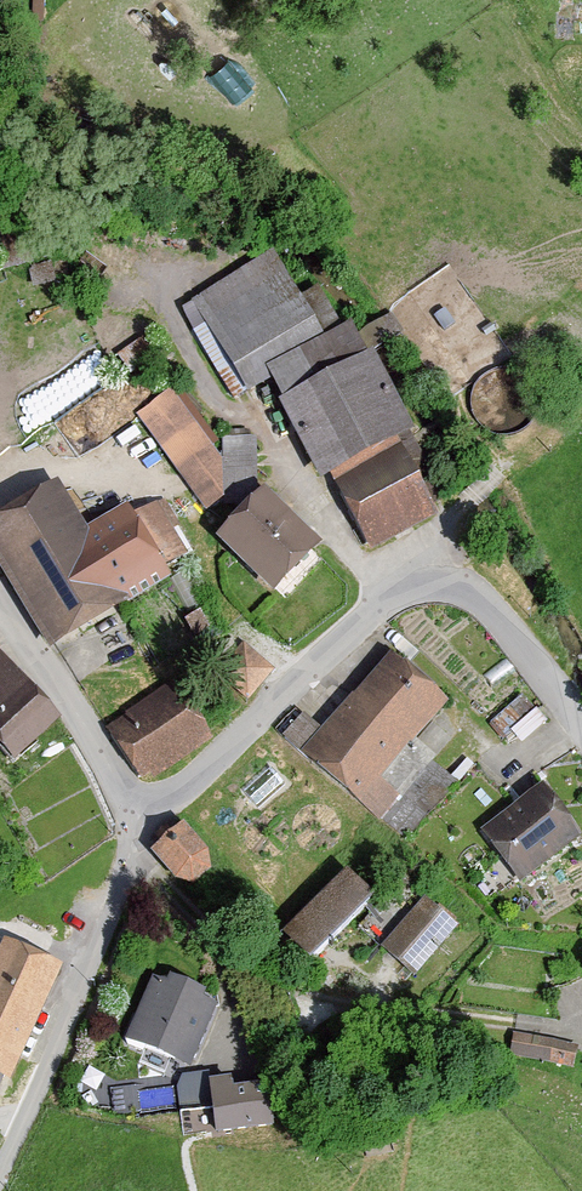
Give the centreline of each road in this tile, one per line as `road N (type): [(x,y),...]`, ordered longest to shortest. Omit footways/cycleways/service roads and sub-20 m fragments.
road 1 (unclassified): [(144,813),(190,782),(372,612),(427,584),(464,588),(490,606),(581,728)]
road 2 (unclassified): [(0,1172),(144,813)]
road 3 (unclassified): [(0,605),(144,813)]

